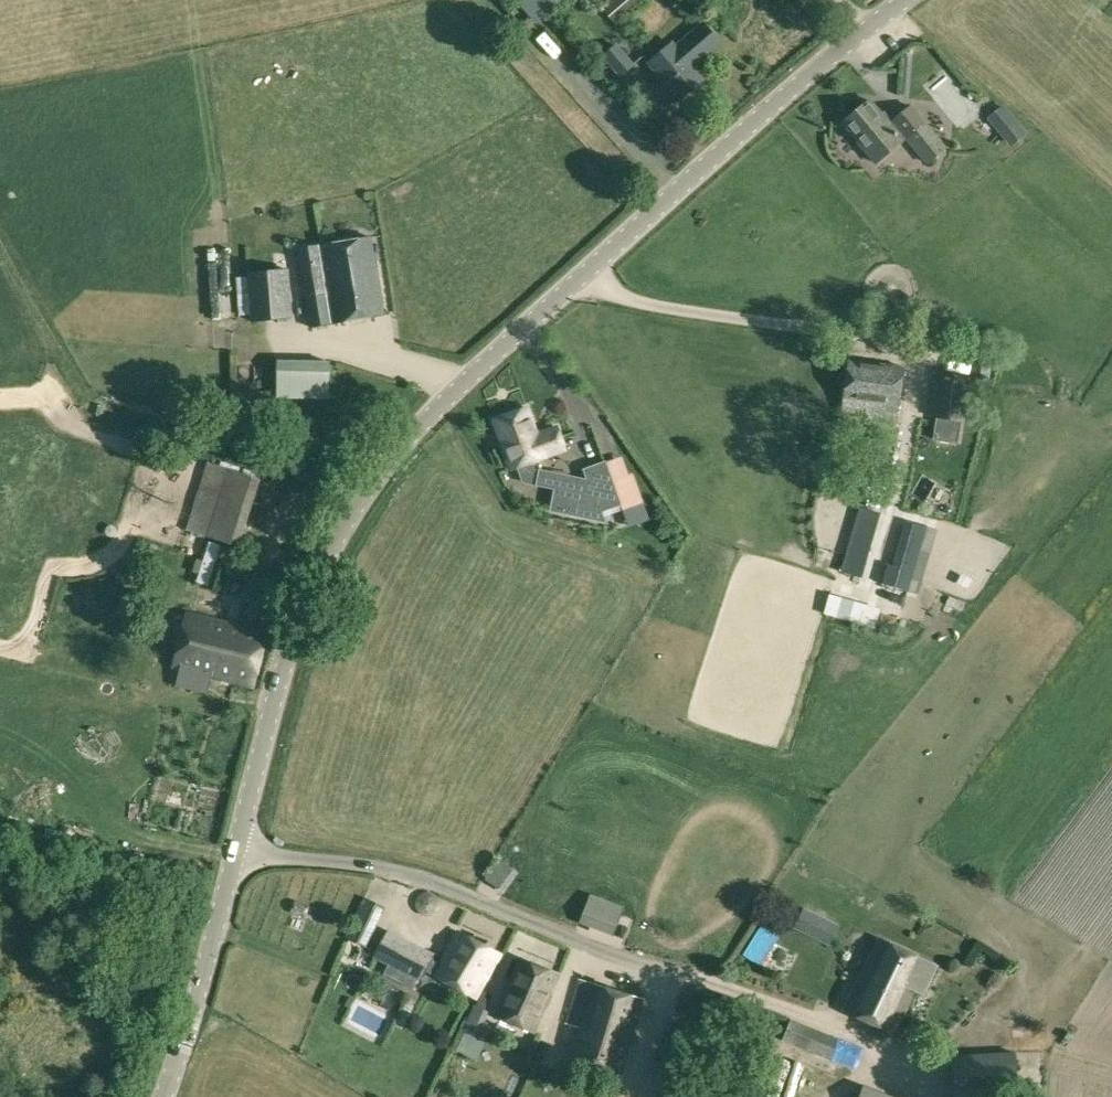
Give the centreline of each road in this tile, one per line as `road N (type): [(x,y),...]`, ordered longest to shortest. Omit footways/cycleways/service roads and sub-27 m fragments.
road 1 (unclassified): [(160,1096),(241,847),(315,574),(353,511),(415,432),(838,44),(900,0)]

